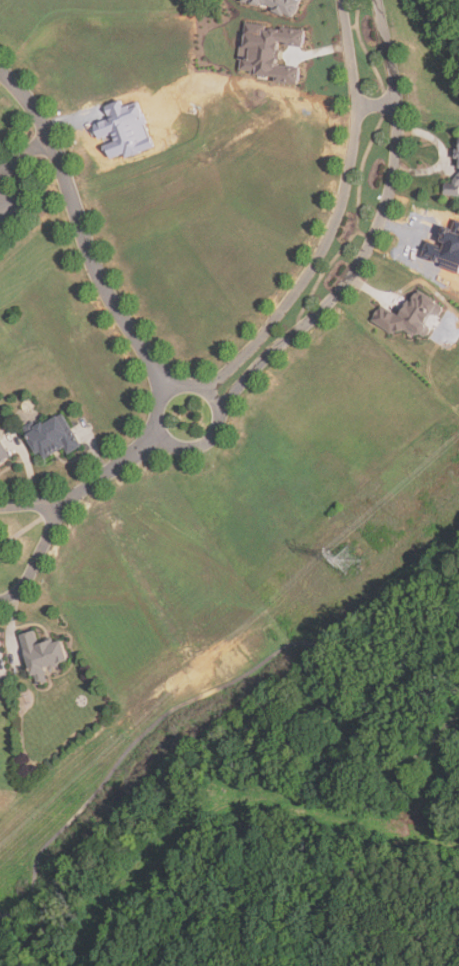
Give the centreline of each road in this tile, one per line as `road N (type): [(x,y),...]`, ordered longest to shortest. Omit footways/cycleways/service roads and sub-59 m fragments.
road 1 (residential): [(217,412),(345,286),(370,246),(393,171),(398,106),(376,0)]
road 2 (residential): [(342,0),(357,107),(341,198),(314,265),(257,344),(204,391)]
road 3 (residential): [(0,69),(54,145),(110,302),(170,391)]
road 4 (residential): [(213,432),(215,404),(196,387),(178,387),(158,405),(157,425),(177,446),(197,445),(213,432)]
road 5 (residential): [(161,433),(63,505)]

